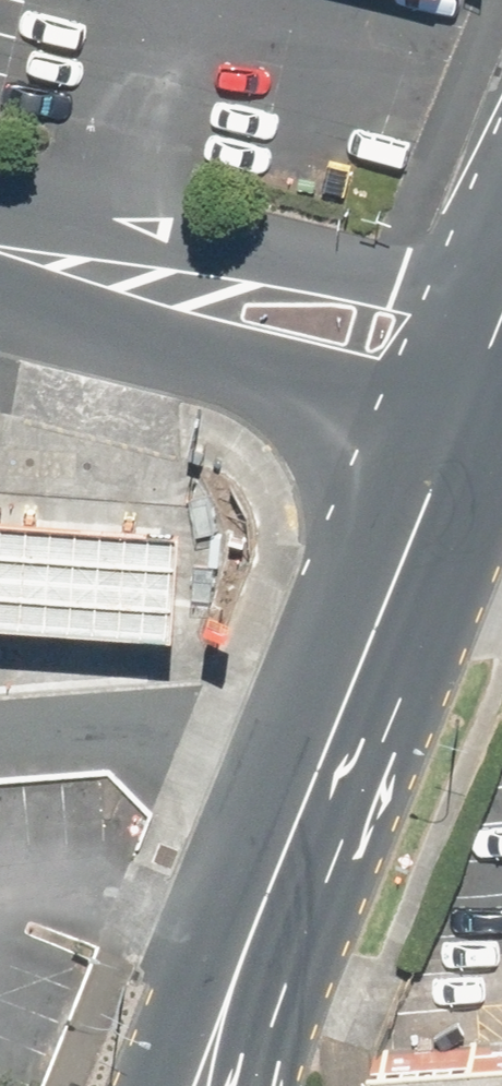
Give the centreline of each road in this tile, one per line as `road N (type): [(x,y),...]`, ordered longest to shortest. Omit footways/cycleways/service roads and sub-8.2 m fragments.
road 1 (secondary): [(459,428),(246,963)]
road 2 (unclassified): [(148,271),(308,263),(501,324)]
road 3 (unclassified): [(459,428),(287,378),(148,271)]
road 4 (unclassified): [(148,271),(0,232)]
road 5 (secondary): [(170,1085),(246,963)]
road 6 (secondary): [(246,963),(242,1085)]

